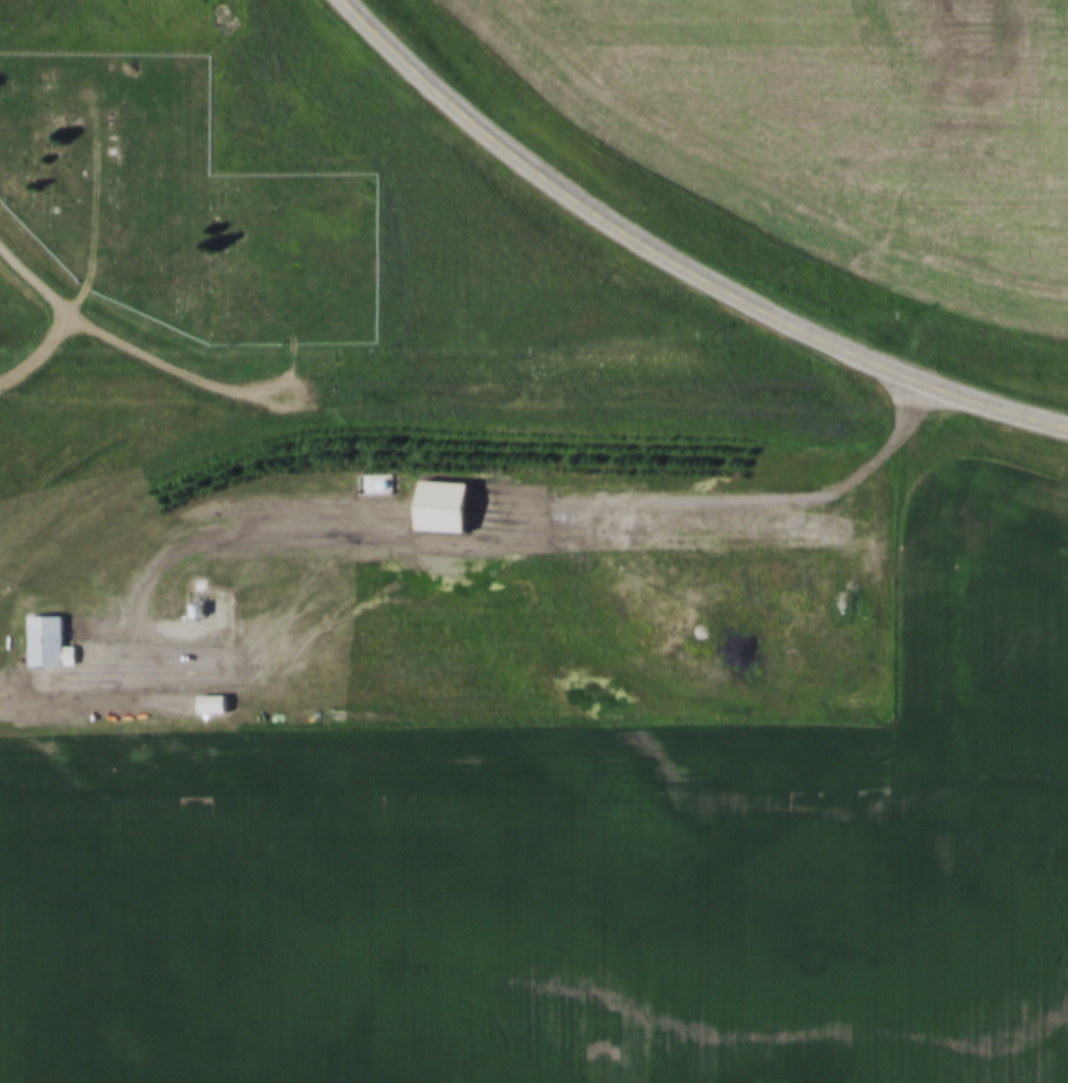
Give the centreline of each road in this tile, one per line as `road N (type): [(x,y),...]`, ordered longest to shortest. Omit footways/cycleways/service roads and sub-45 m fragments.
road 1 (secondary): [(355,0),(502,136),(659,241),(859,351),(1067,422)]
road 2 (track): [(493,499),(450,544),(254,648),(5,705)]

